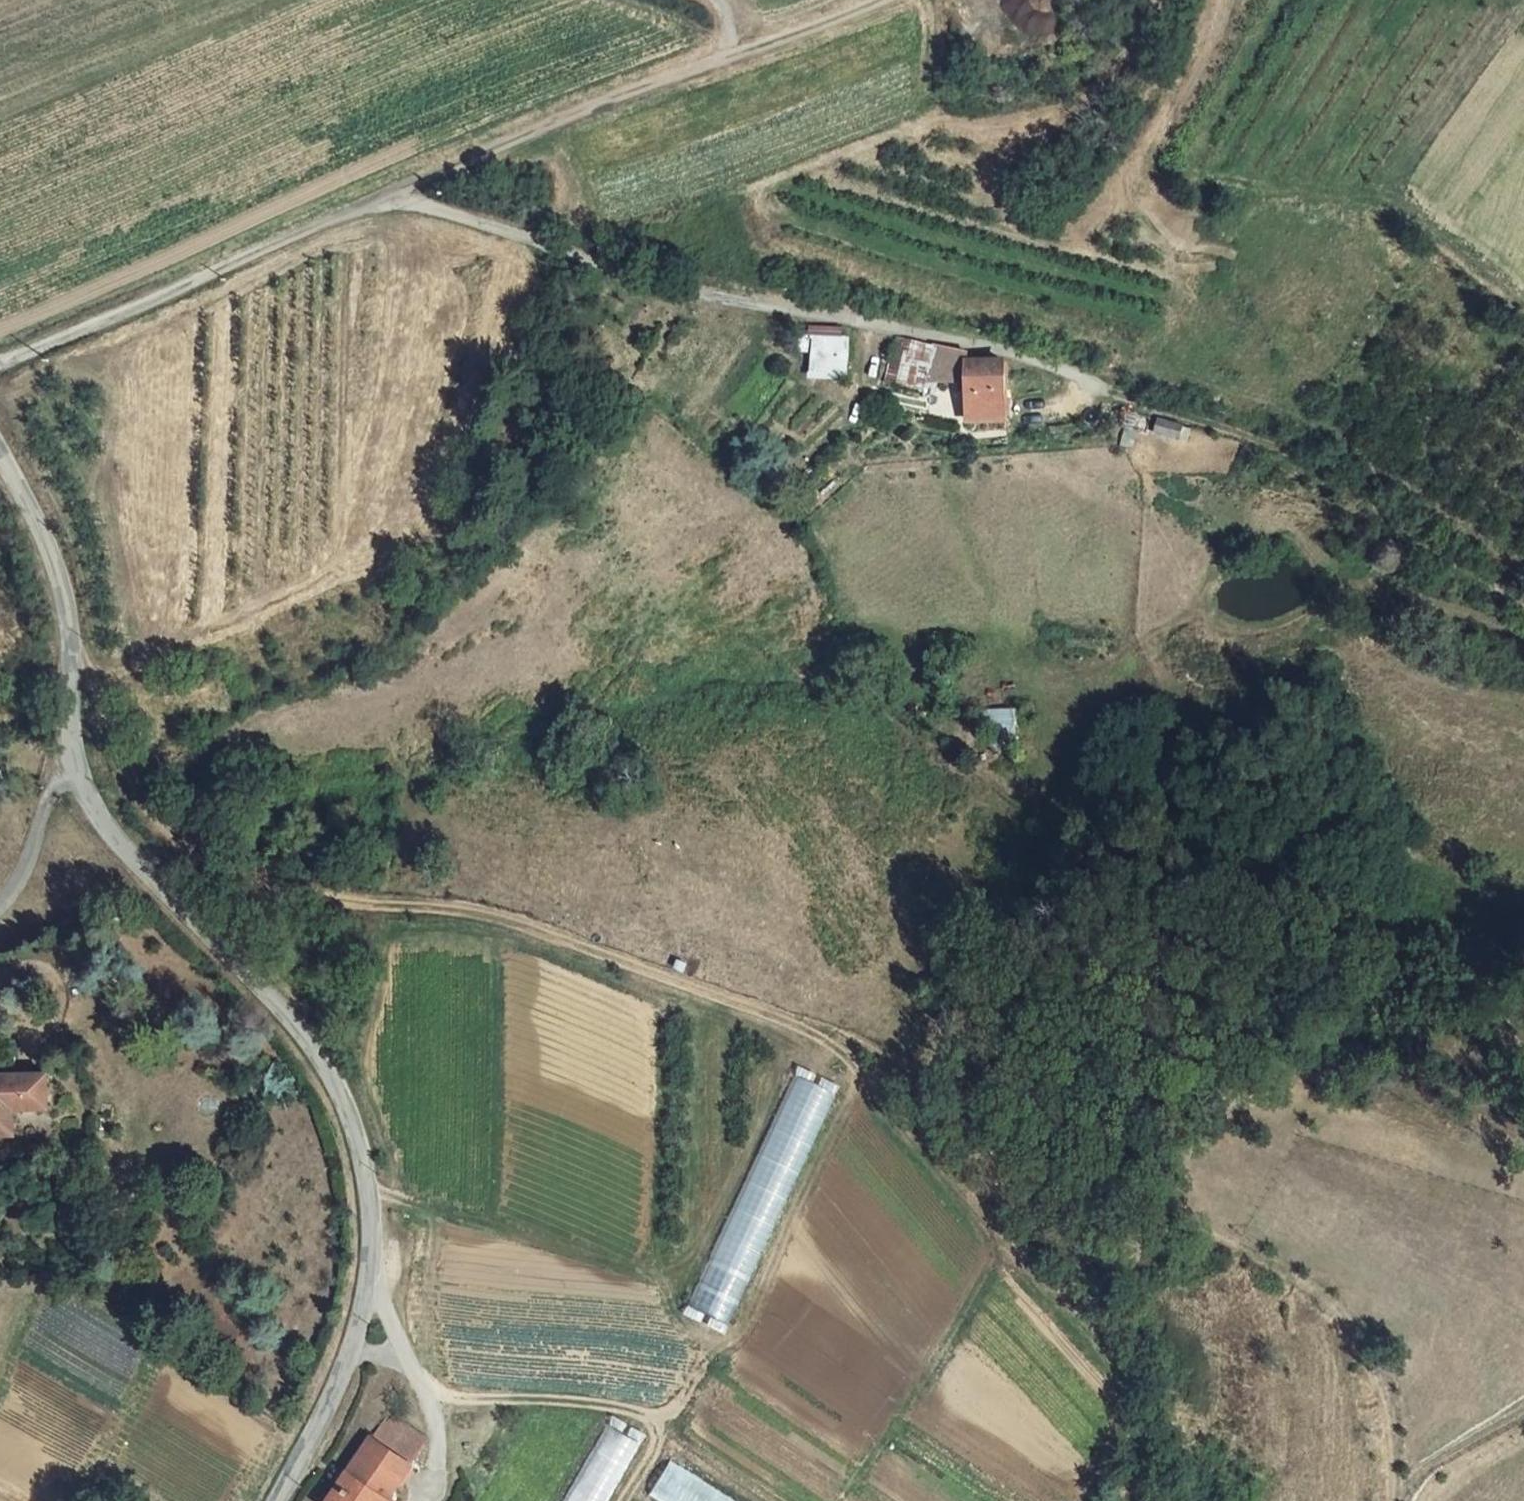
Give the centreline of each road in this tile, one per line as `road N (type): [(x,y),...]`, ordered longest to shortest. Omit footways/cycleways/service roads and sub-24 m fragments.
road 1 (unclassified): [(0,454),(73,586),(77,769),(121,846),(279,1003),(366,1153),(364,1325),(275,1500)]
road 2 (track): [(864,0),(732,53)]

